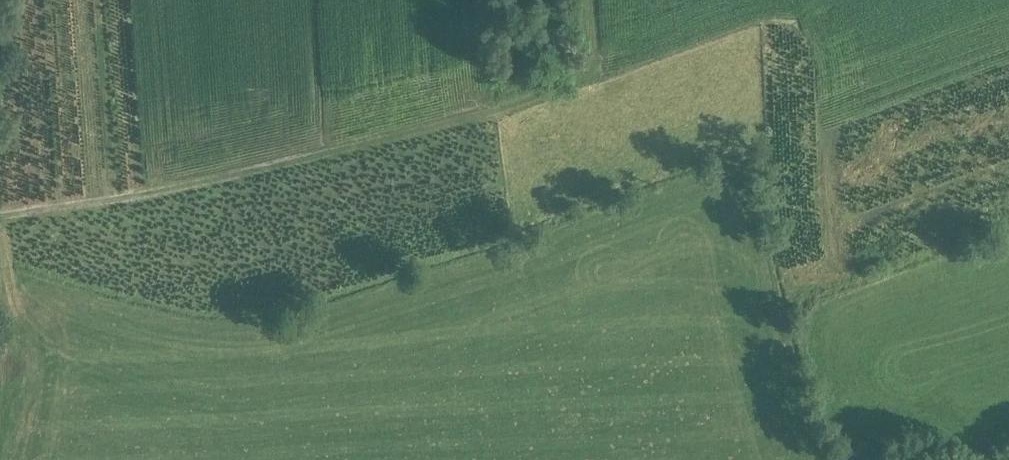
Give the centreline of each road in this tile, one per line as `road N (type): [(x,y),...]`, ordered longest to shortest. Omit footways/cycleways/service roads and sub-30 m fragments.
road 1 (track): [(0,216),(284,166),(515,105),(558,87),(569,73),(574,0)]

